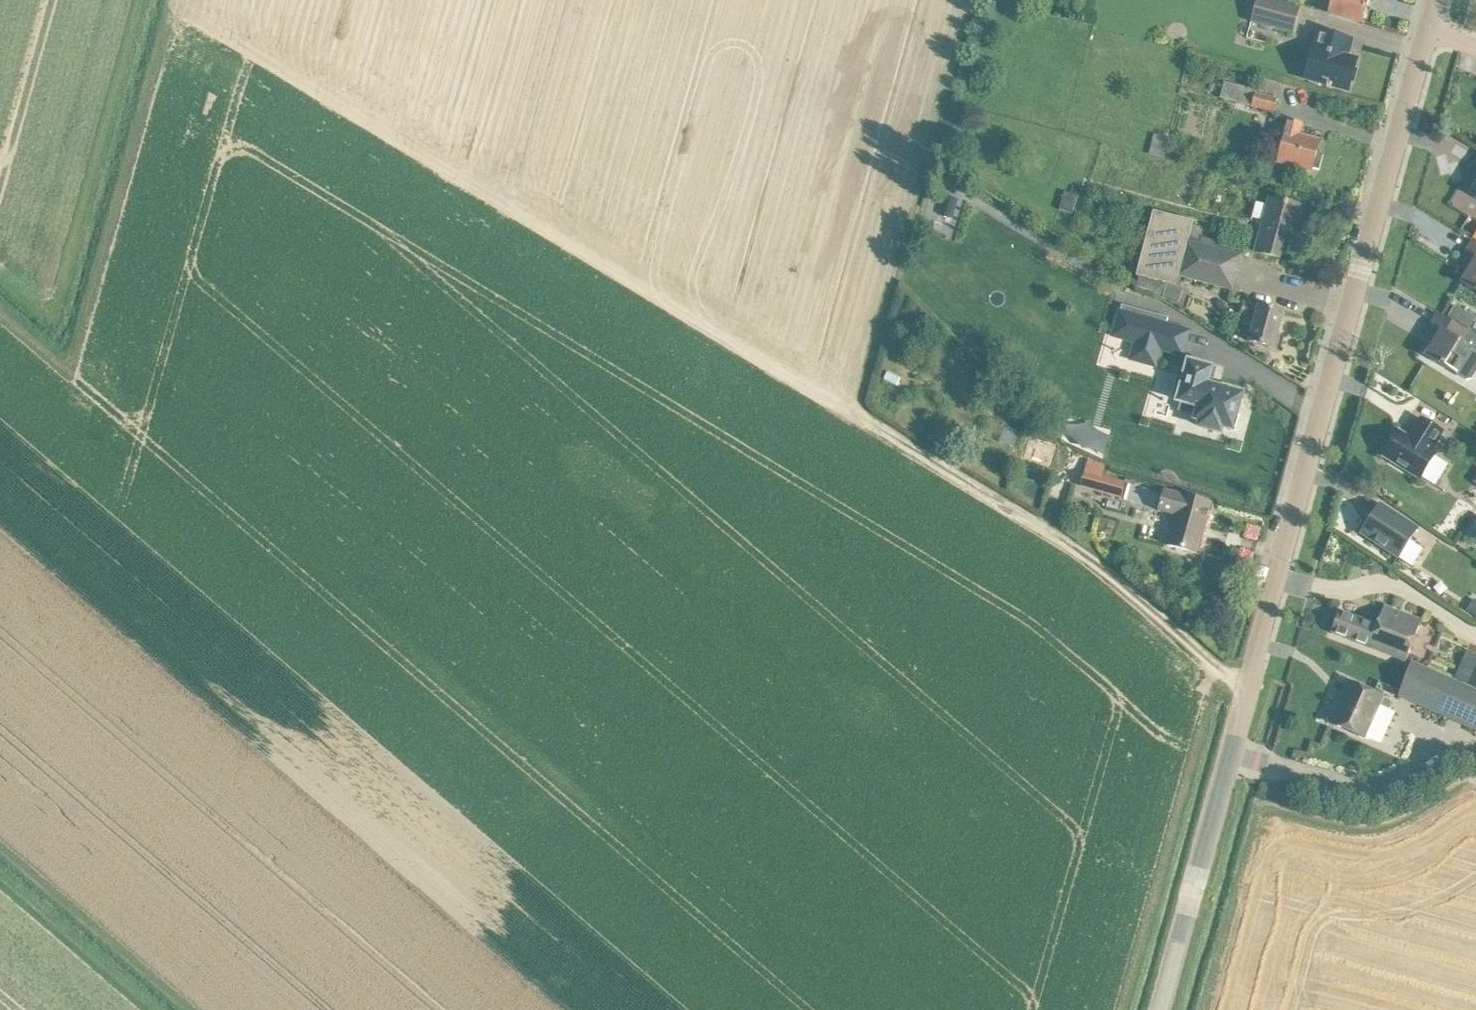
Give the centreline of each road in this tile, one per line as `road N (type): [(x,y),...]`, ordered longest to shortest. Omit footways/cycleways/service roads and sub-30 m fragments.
road 1 (unclassified): [(1160,1009),(1427,30)]

